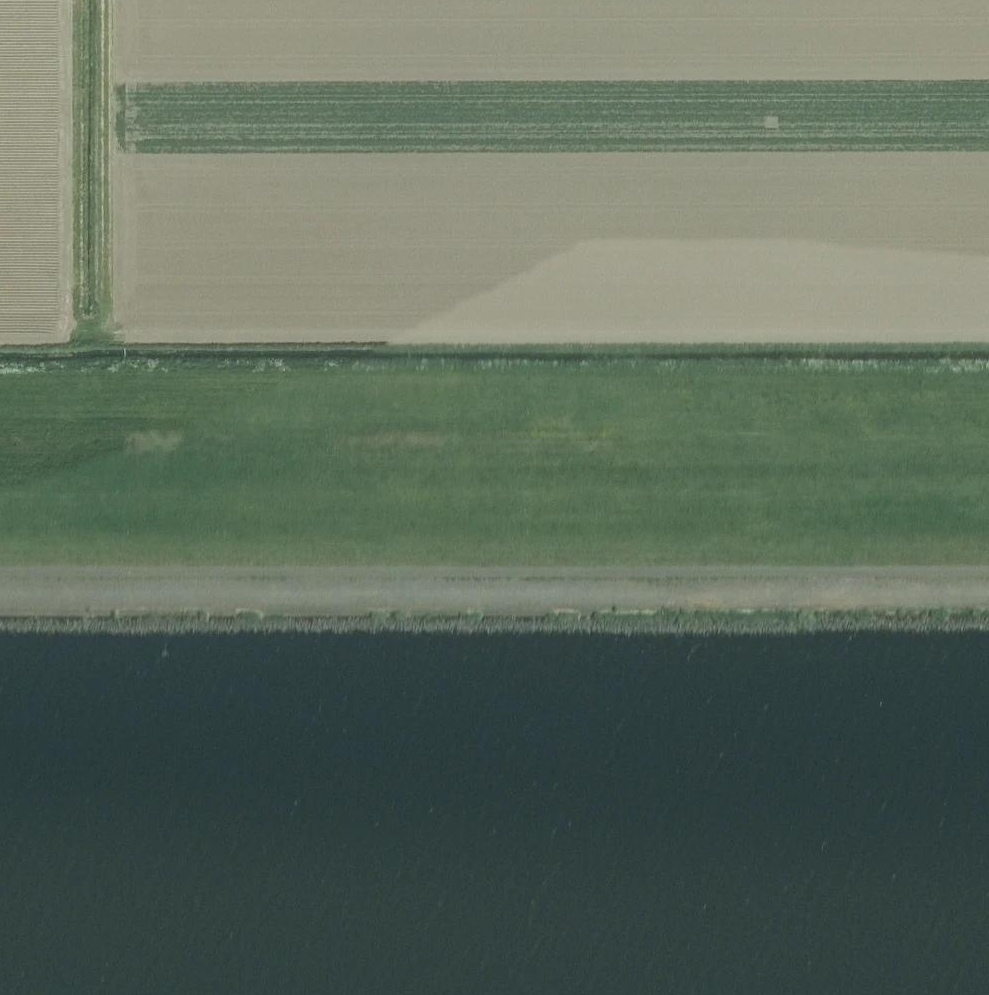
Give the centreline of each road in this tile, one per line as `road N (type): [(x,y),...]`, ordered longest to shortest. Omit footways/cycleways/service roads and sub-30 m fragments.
road 1 (unclassified): [(0,572),(988,572)]

